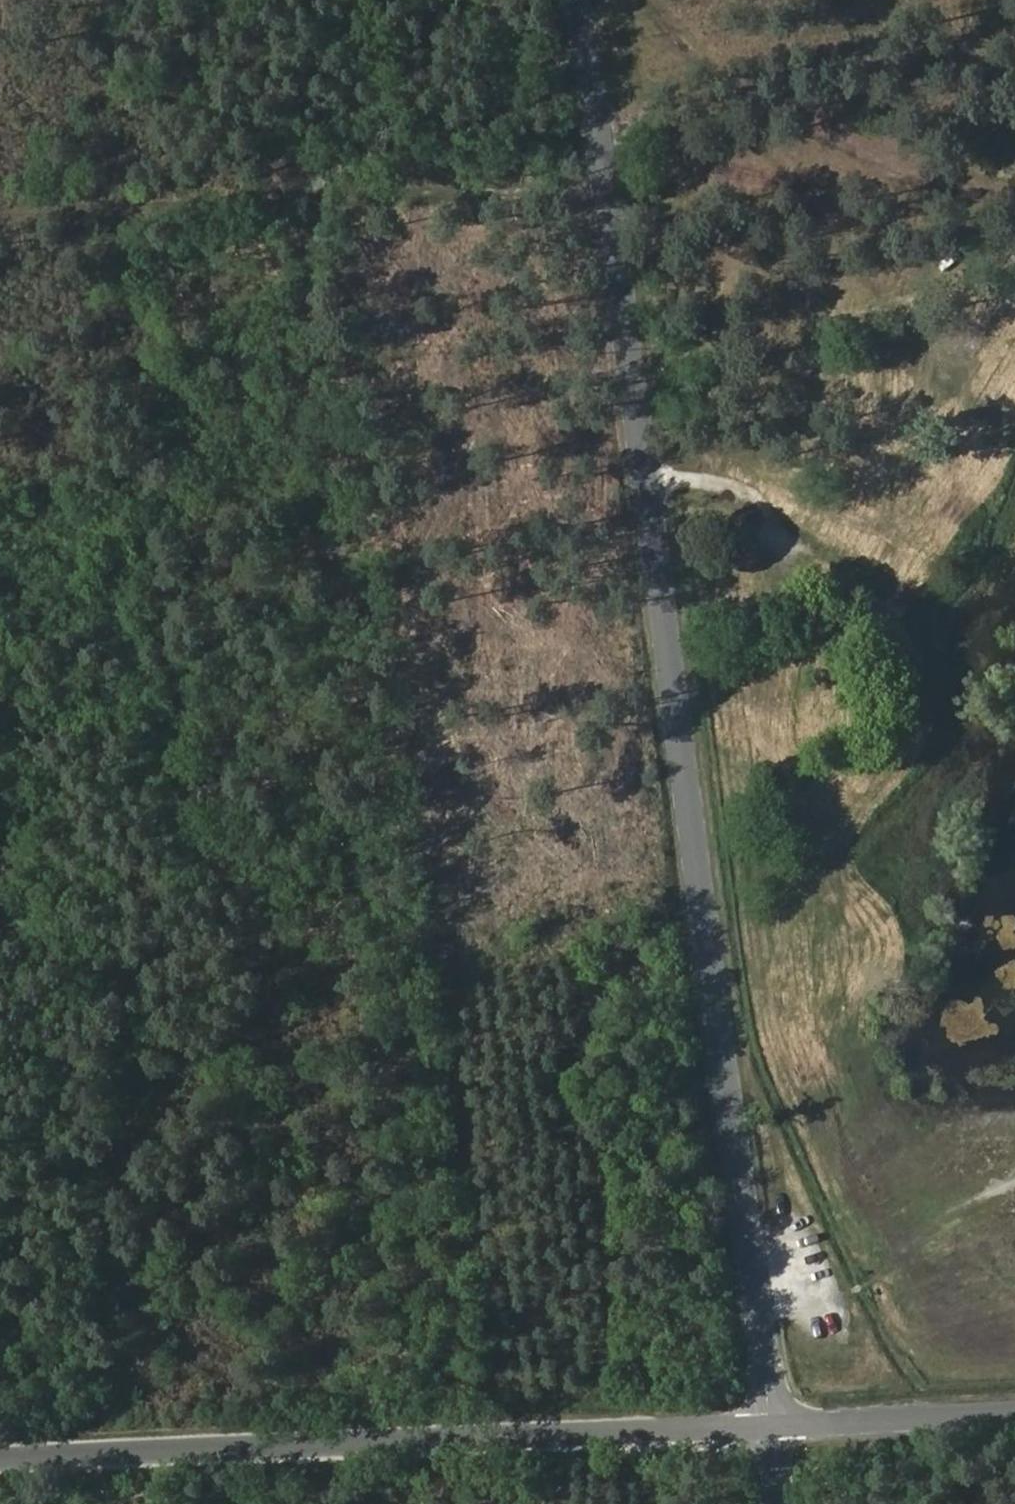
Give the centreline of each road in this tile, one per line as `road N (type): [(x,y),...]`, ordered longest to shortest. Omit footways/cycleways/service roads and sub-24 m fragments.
road 1 (tertiary): [(565,0),(771,1425)]
road 2 (tertiary): [(0,1458),(771,1425)]
road 3 (tertiary): [(771,1425),(1014,1412)]

